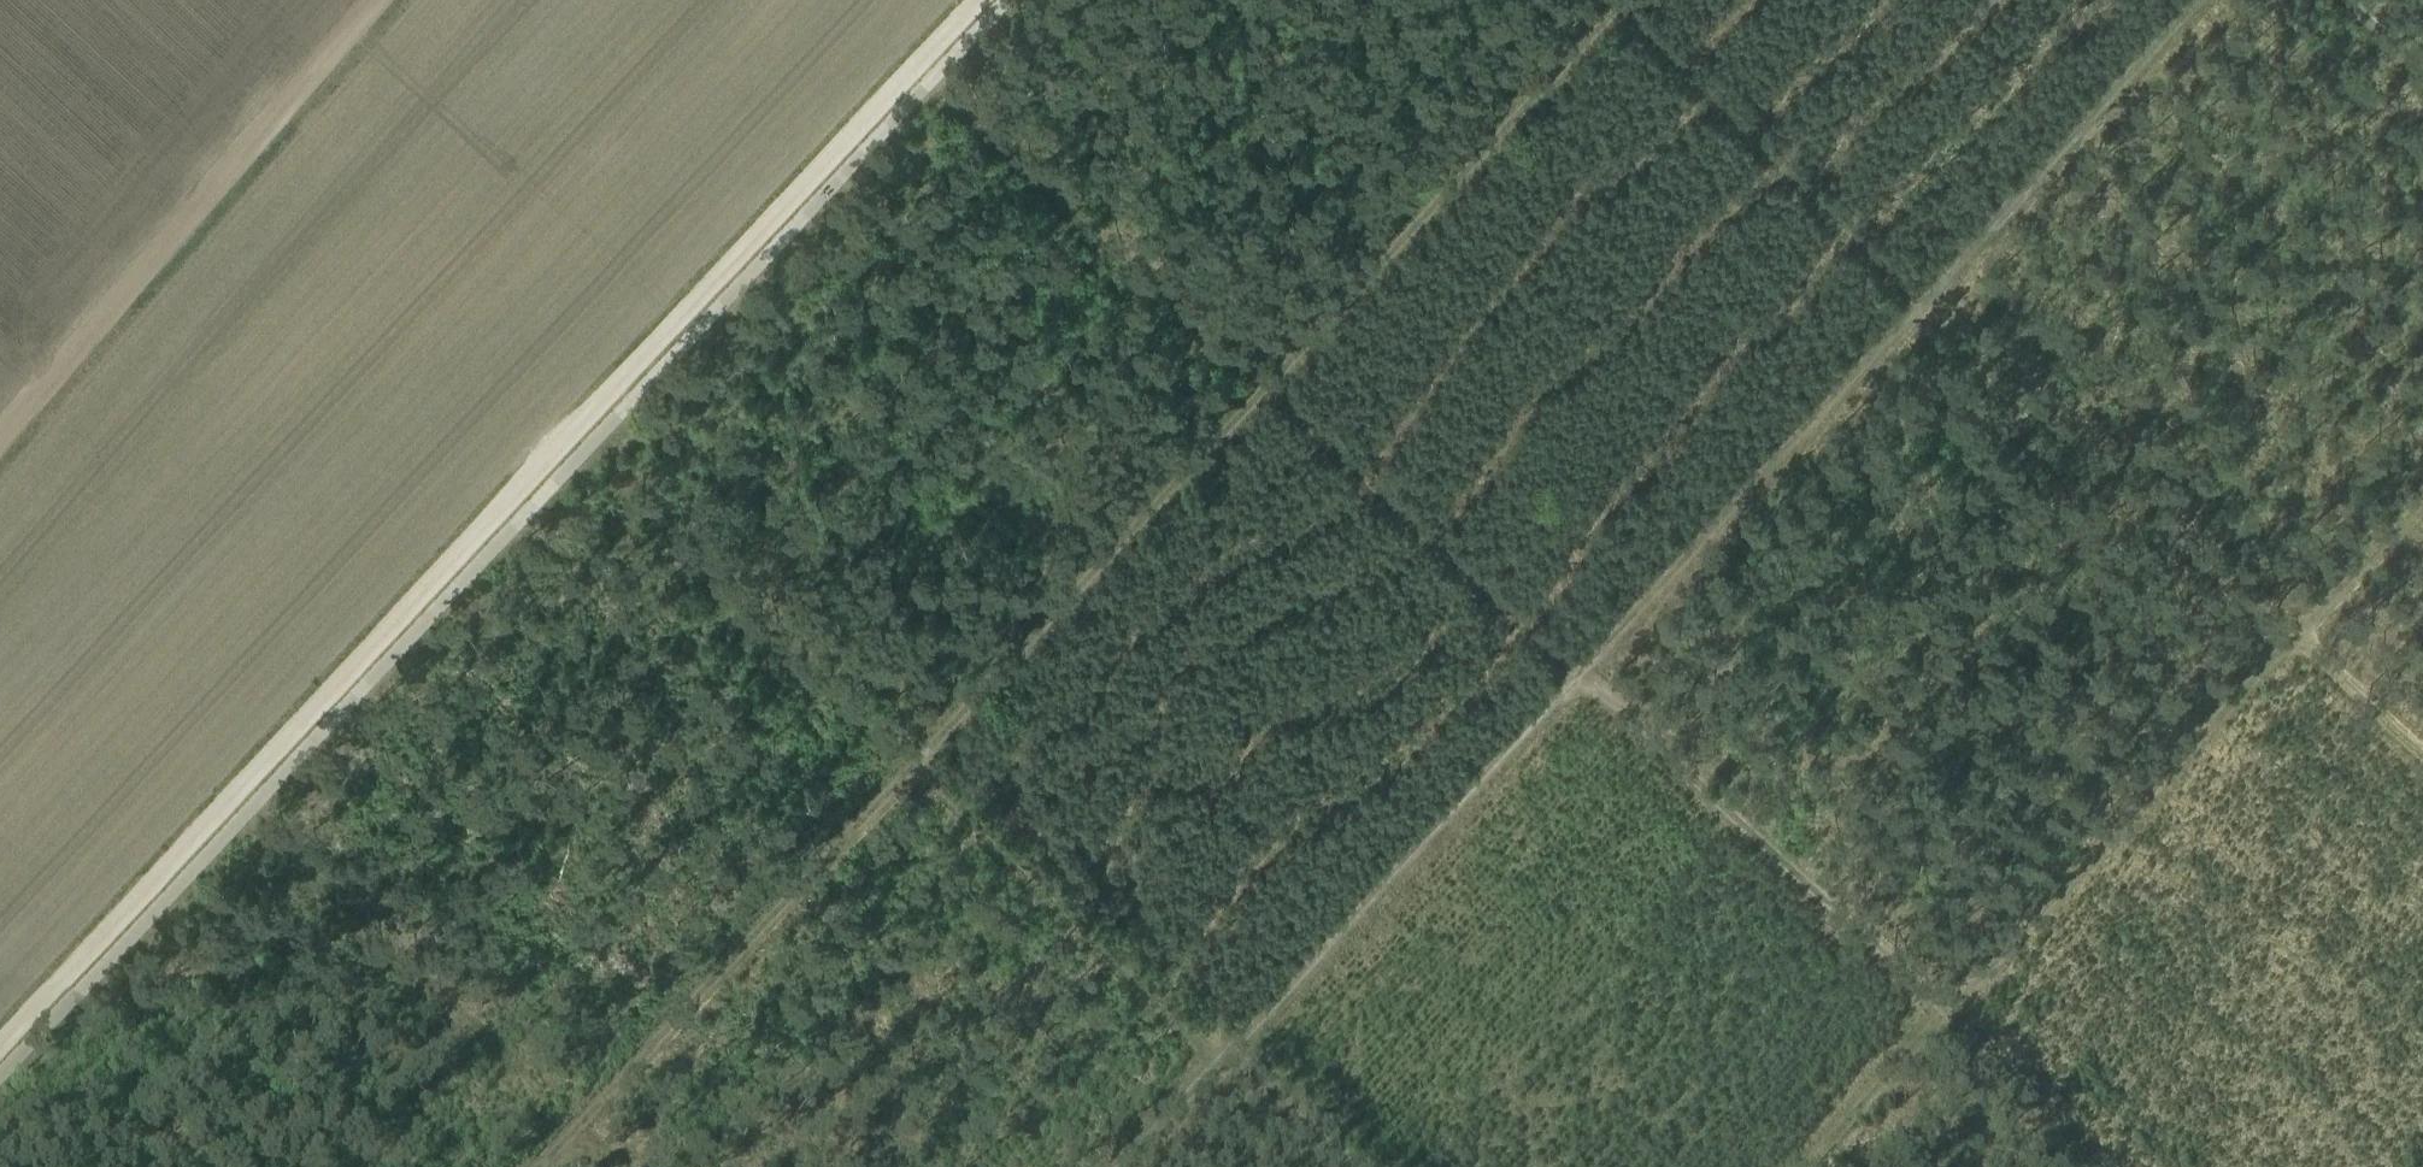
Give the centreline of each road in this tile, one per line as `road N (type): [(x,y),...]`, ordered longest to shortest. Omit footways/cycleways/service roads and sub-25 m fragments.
road 1 (track): [(986,0),(0,1053)]
road 2 (track): [(378,0),(0,440)]

